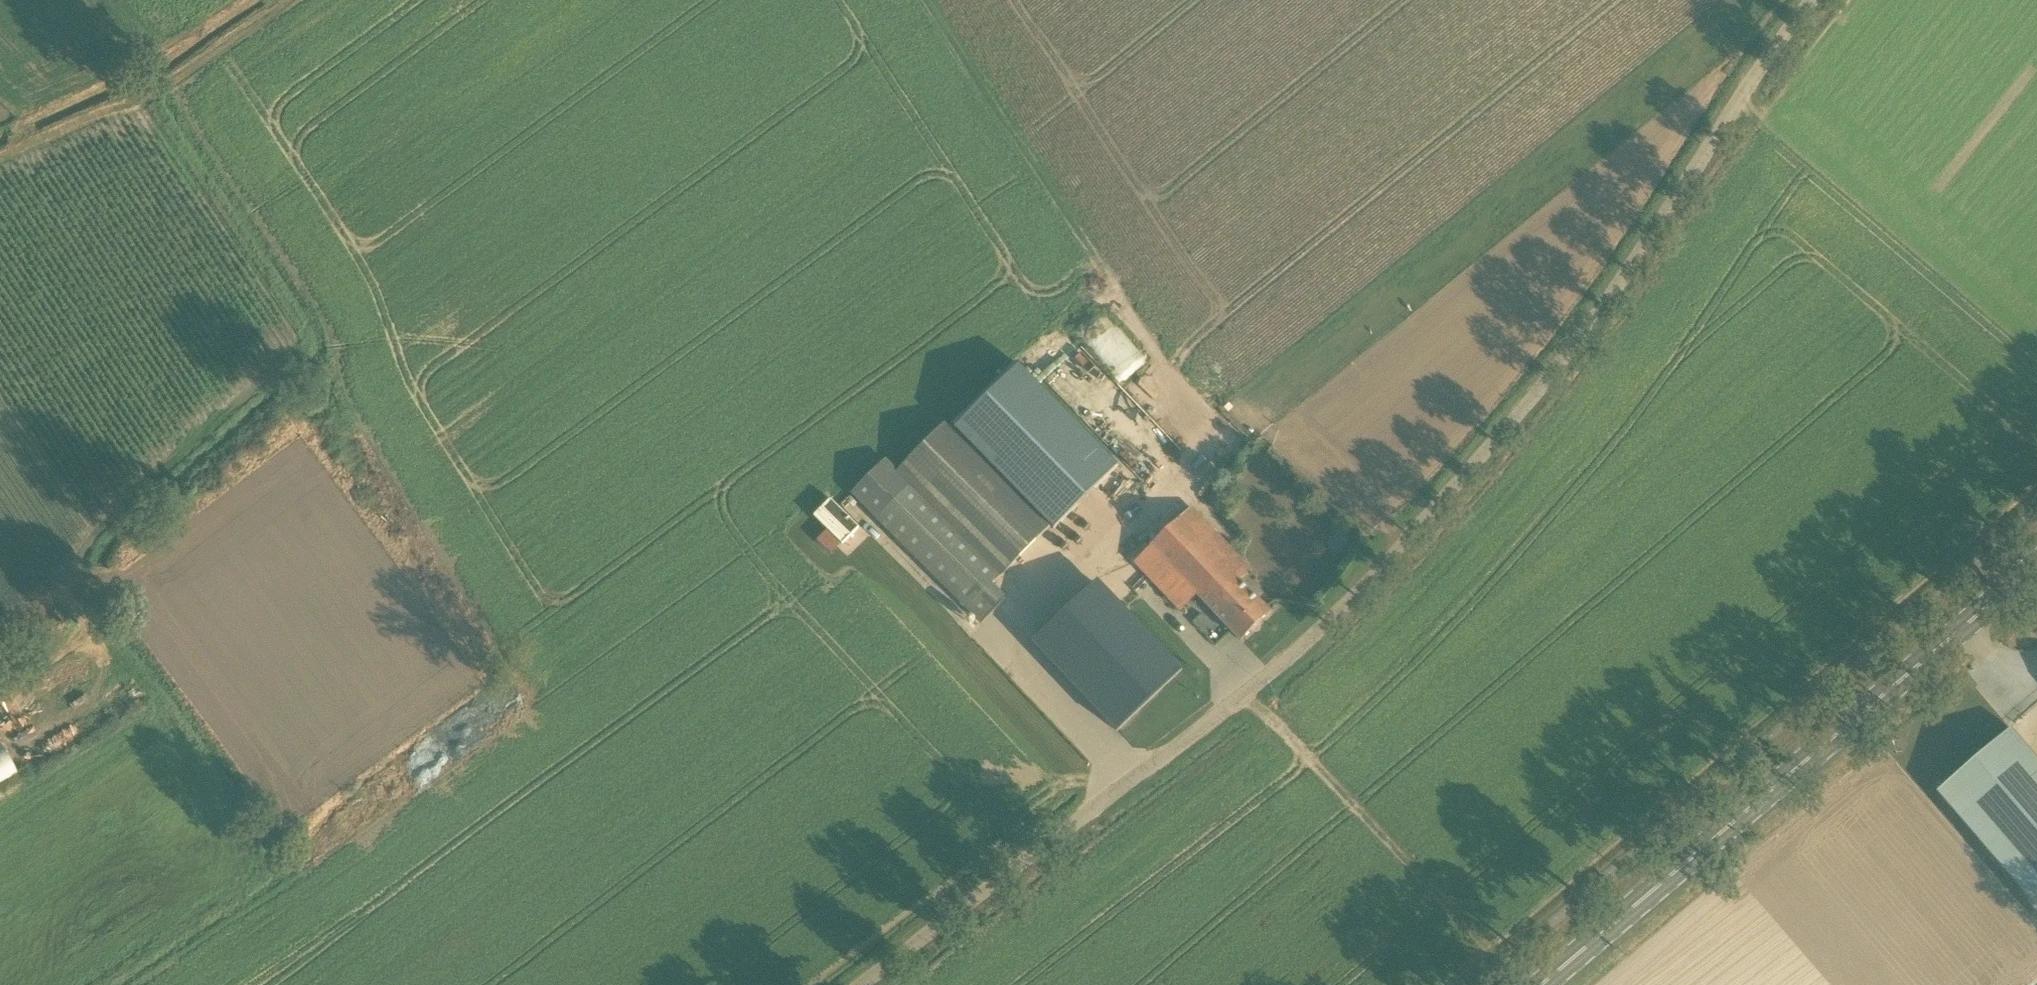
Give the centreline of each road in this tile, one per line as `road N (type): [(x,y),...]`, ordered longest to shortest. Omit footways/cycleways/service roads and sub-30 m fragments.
road 1 (unclassified): [(864,984),(1248,693),(1372,583),(1518,417),(1614,291),(1814,0)]
road 2 (primary): [(1543,984),(2036,566)]
road 3 (track): [(926,0),(1164,367),(1220,429)]
road 4 (track): [(1248,693),(1501,965)]
road 5 (track): [(296,0),(164,87),(0,155)]
road 6 (track): [(0,628),(58,579),(130,581)]

